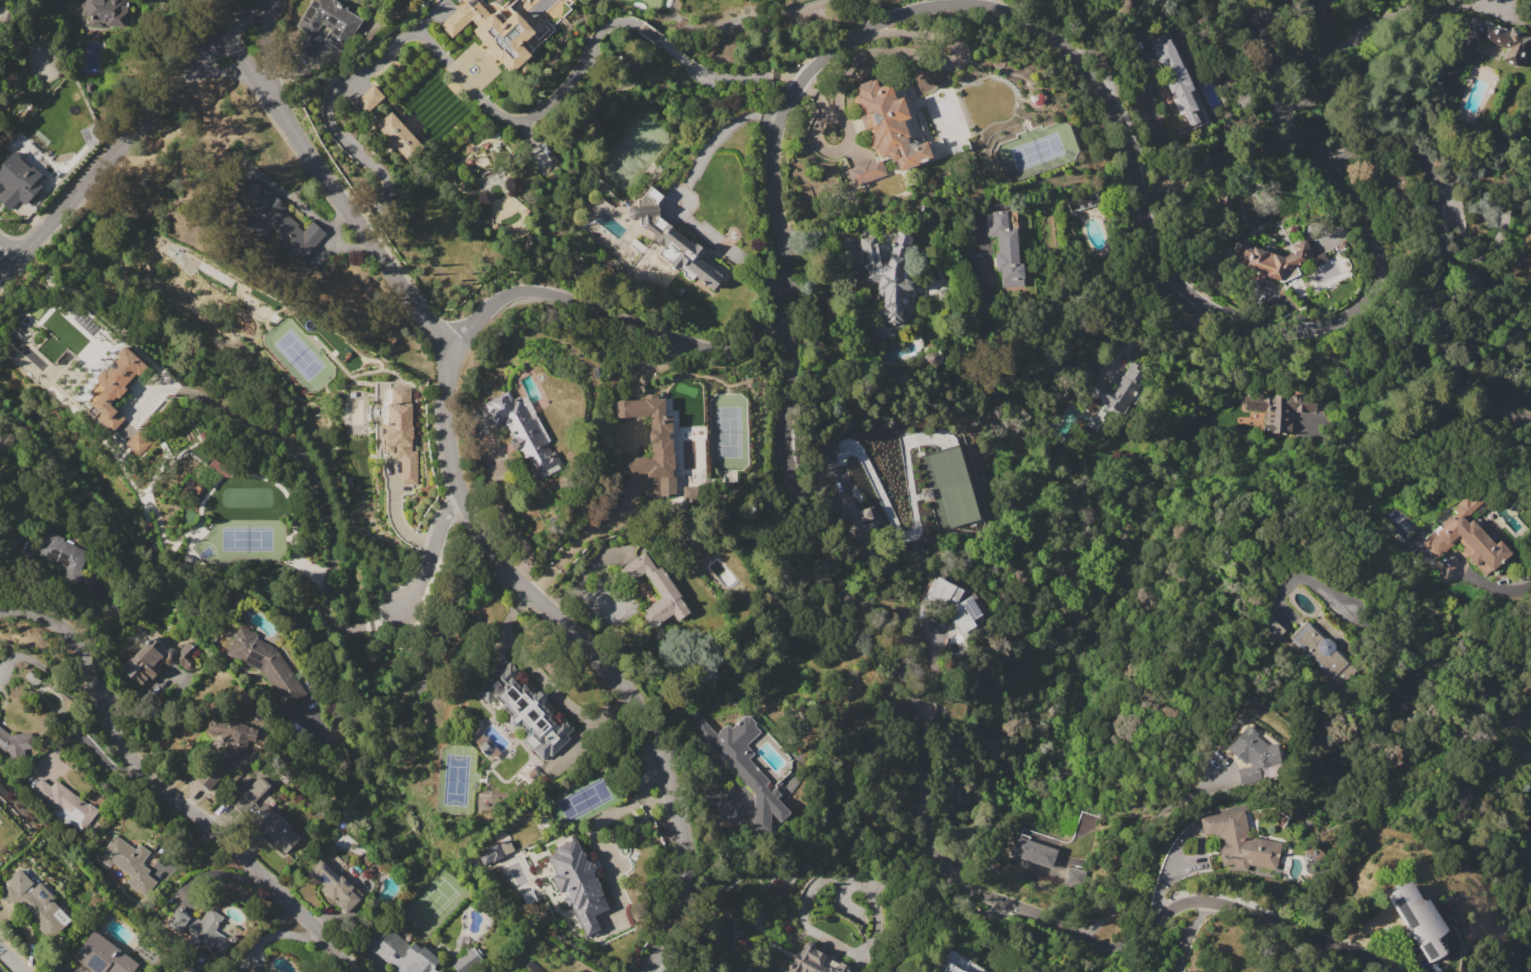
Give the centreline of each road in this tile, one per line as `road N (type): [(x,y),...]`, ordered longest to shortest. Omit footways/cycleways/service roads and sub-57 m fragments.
road 1 (residential): [(1328,167),(1367,216),(1379,276),(1341,323),(1265,337),(1186,292),(1158,261),(1124,119),(1086,62),(1035,22),(989,6),(918,7),(827,54),(797,81),(781,115),(772,174),(790,318)]
road 2 (residential): [(790,318),(789,469),(828,569),(910,690),(923,732),(924,826),(949,875),(1106,949),(1185,901),(1208,902),(1250,910),(1385,971)]
road 3 (residential): [(449,354),(448,452),(462,502),(493,557),(619,681),(664,759),(680,825),(682,890),(643,971)]
road 4 (residential): [(344,971),(313,931),(129,748),(68,639),(27,614),(0,616)]
road 5 (residential): [(1328,167),(1393,142),(1417,148),(1441,196),(1447,231),(1435,307),(1440,337),(1455,362),(1530,423)]
road 6 (residential): [(449,354),(226,35)]
road 7 (residential): [(790,318),(755,342),(712,350),(529,289),(478,317),(449,354)]
road 8 (tertiary): [(254,0),(0,275)]
road 9 (residential): [(1241,0),(1272,64),(1285,120),(1328,167)]
road 10 (residential): [(462,502),(444,516),(404,606)]

